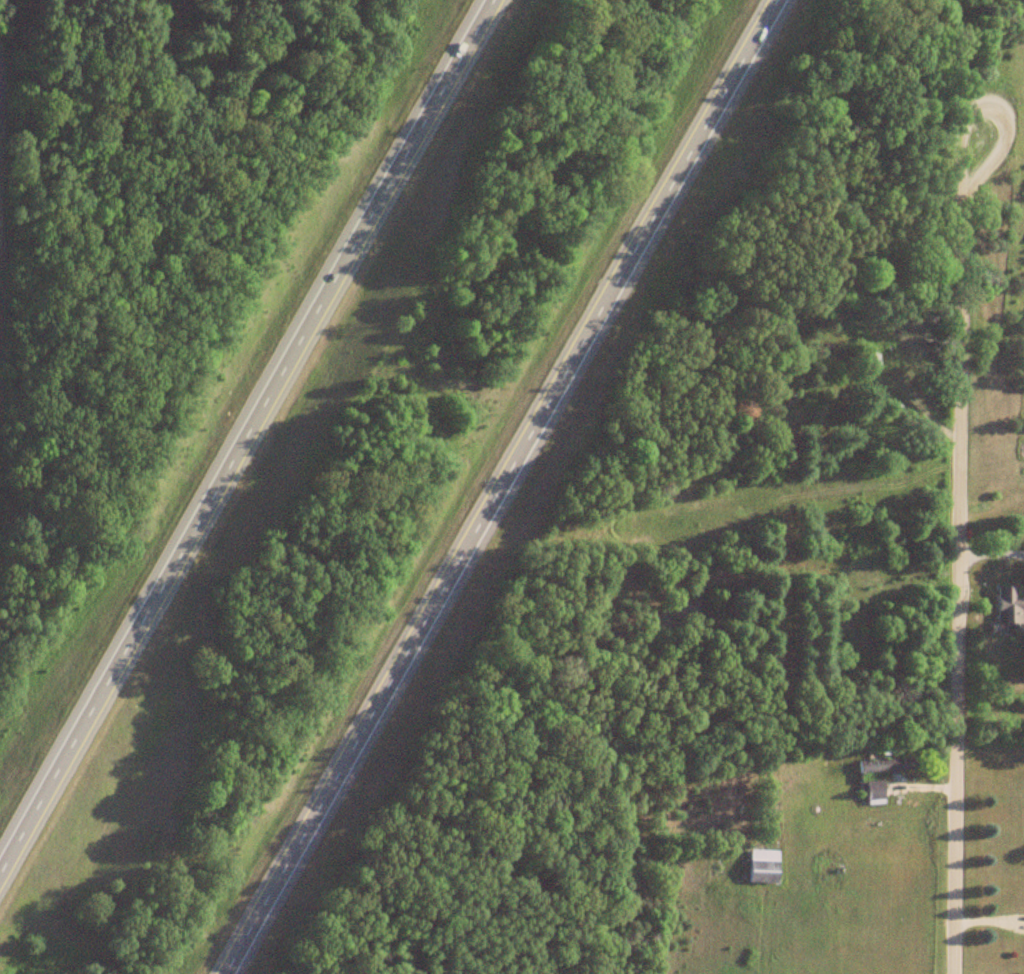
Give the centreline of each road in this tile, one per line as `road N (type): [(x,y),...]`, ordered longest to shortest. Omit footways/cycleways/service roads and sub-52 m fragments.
road 1 (motorway): [(213,973),(772,0)]
road 2 (motorway): [(491,0),(0,857)]
road 3 (residential): [(952,973),(947,269),(980,141)]

